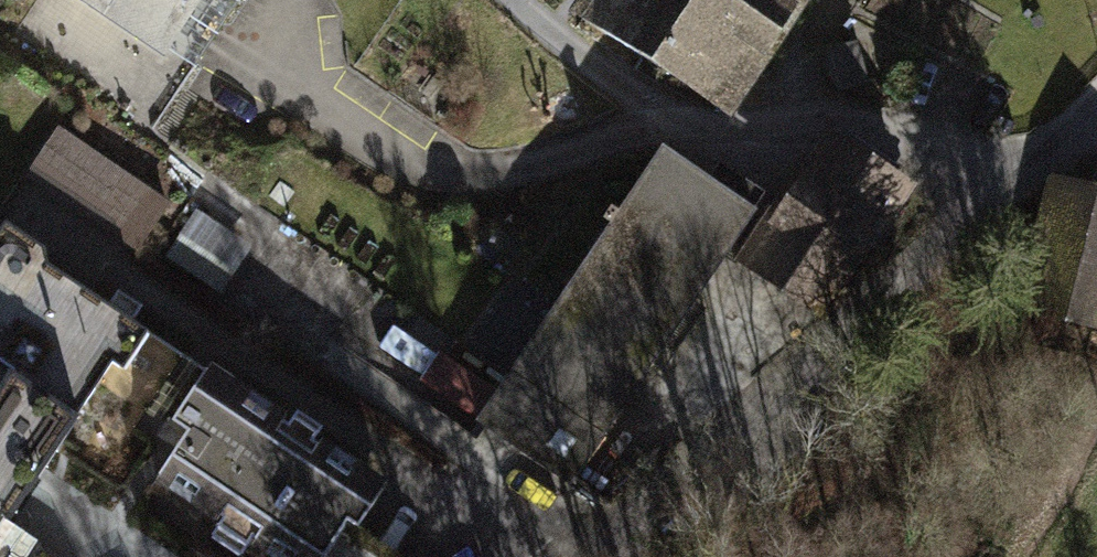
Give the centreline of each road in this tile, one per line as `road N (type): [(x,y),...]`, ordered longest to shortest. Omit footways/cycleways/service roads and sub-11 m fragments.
road 1 (unclassified): [(1044,164),(632,523),(582,556)]
road 2 (residential): [(522,0),(661,120),(727,129),(845,120),(1044,164)]

